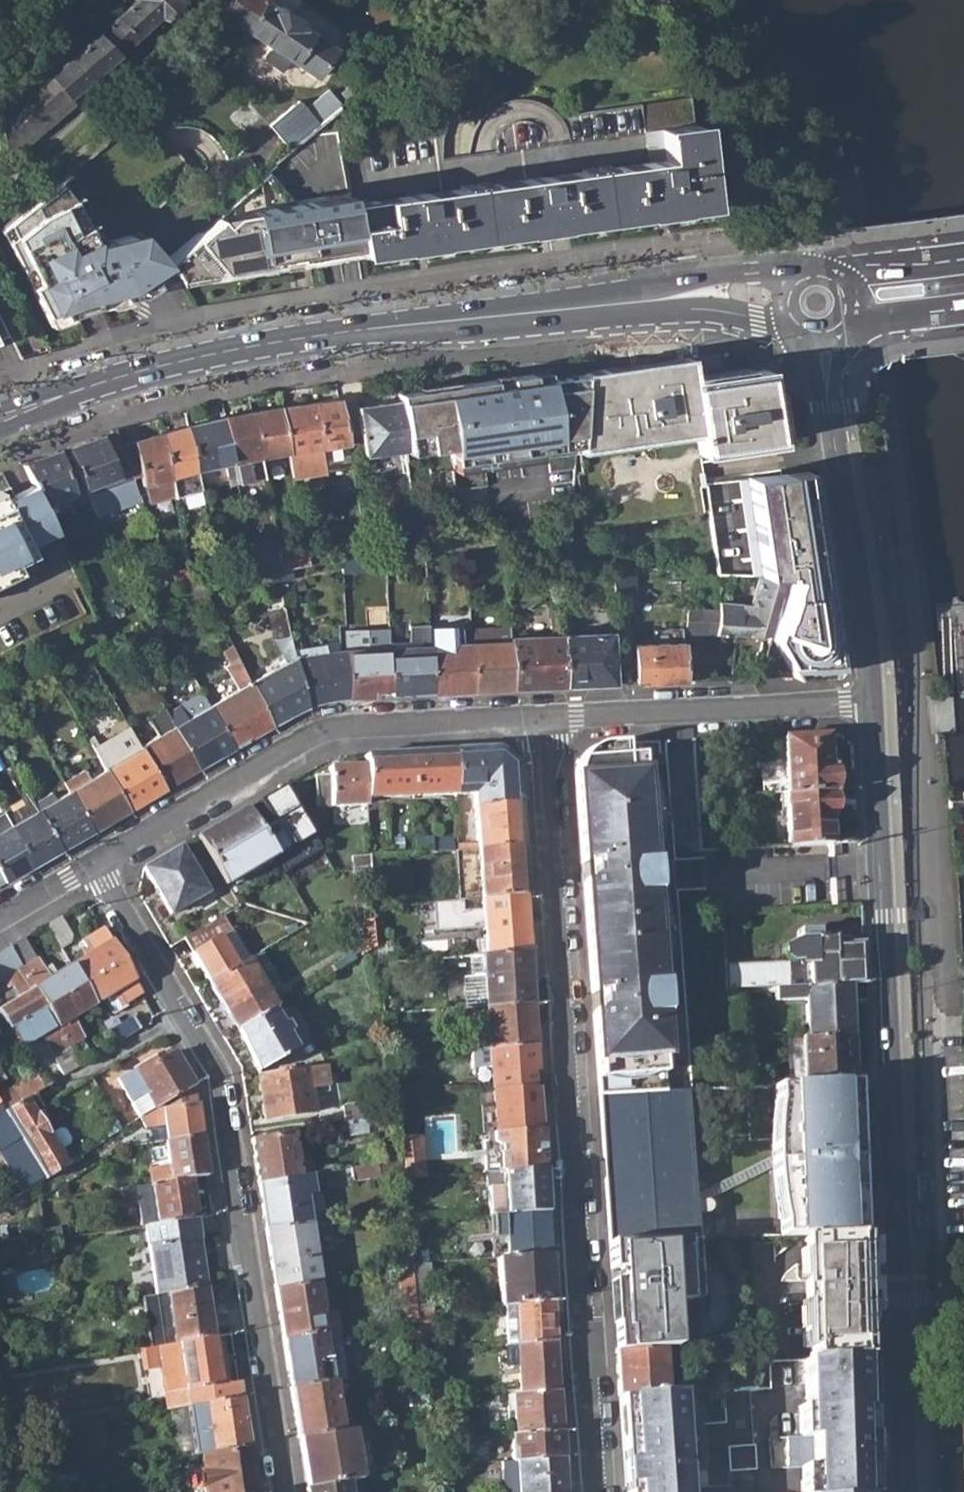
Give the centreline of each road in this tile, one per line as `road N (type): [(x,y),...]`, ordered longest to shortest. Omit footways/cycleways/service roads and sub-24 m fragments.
road 1 (residential): [(874,701),(913,1491)]
road 2 (residential): [(542,716),(595,1491)]
road 3 (primary): [(55,399),(193,355),(409,322),(693,295),(816,300)]
road 4 (residential): [(94,863),(217,1080),(282,1491)]
road 5 (residential): [(542,716),(322,730),(94,863)]
road 6 (residential): [(816,300),(874,701)]
road 7 (residential): [(874,701),(542,716)]
road 8 (primary): [(816,300),(963,278)]
road 9 (residential): [(0,274),(55,399)]

